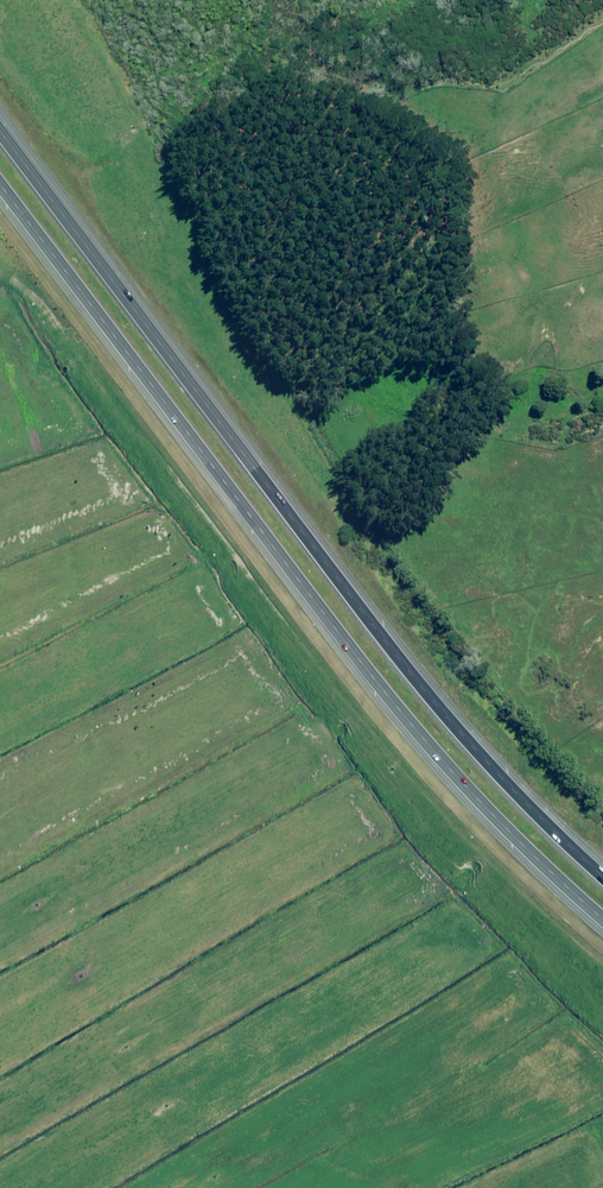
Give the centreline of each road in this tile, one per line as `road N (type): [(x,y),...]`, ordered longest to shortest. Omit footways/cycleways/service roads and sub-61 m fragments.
road 1 (motorway): [(0,133),(455,726),(602,879)]
road 2 (motorway): [(602,928),(379,691),(0,185)]

